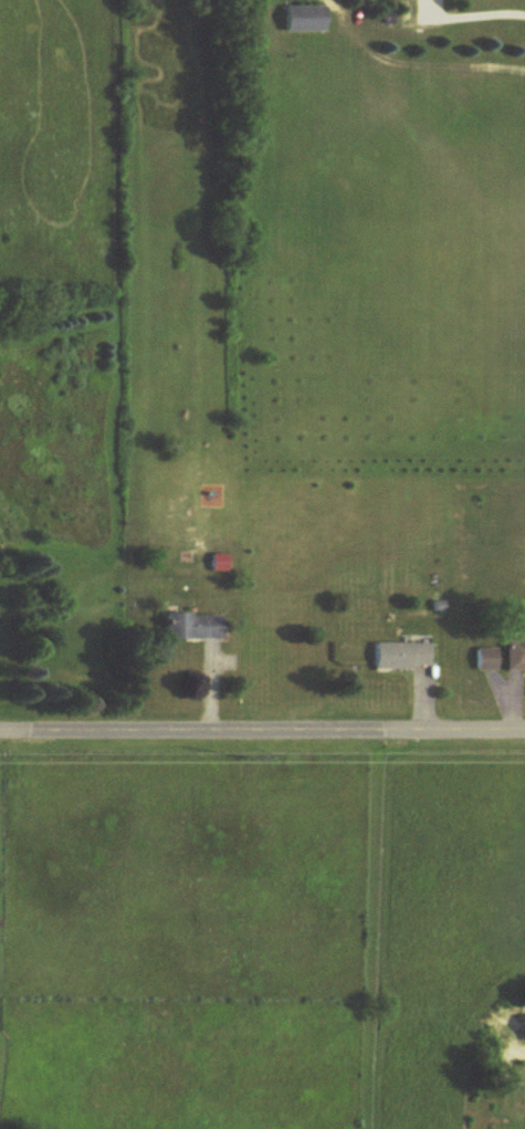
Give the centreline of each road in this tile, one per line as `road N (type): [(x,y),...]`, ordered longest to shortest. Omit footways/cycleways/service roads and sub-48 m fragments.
road 1 (residential): [(524,733),(0,734)]

